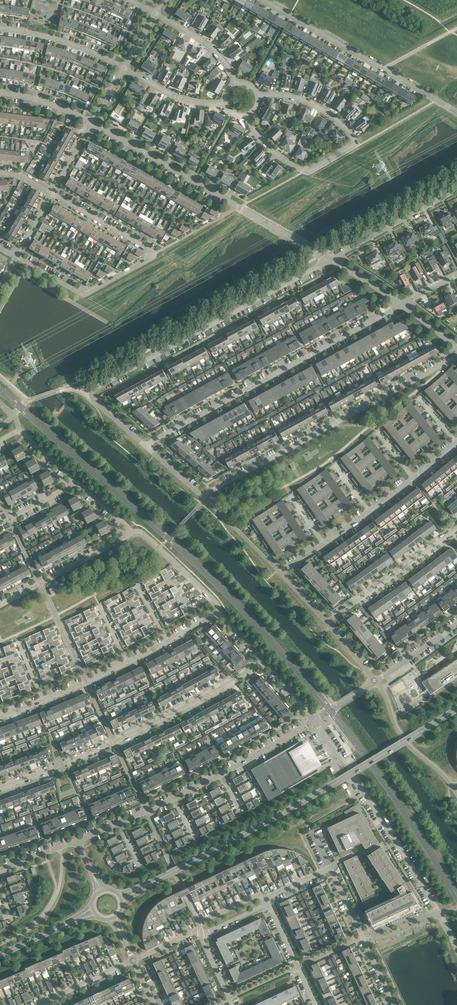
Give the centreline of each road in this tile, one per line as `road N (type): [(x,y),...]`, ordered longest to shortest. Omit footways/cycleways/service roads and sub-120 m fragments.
road 1 (secondary): [(151,883),(456,708)]
road 2 (residential): [(146,447),(94,402),(93,392),(331,260)]
road 3 (residential): [(0,790),(116,745),(266,663)]
road 4 (unclassified): [(146,447),(402,306)]
road 5 (residential): [(205,500),(456,357)]
road 6 (residential): [(331,260),(92,124)]
road 7 (residential): [(314,721),(456,945)]
road 8 (residential): [(247,115),(256,137),(300,168),(354,143),(318,106),(257,99)]
road 9 (residential): [(456,113),(263,0)]
road 10 (residential): [(326,624),(456,530)]
road 11 (residential): [(152,254),(85,294),(16,255)]
road 12 (residential): [(0,606),(132,533)]
road 13 (residential): [(395,1004),(330,870)]
road 14 (residential): [(331,260),(456,191)]
road 15 (residential): [(0,27),(49,36),(125,69)]
road 16 (residential): [(132,533),(160,548),(220,614)]

